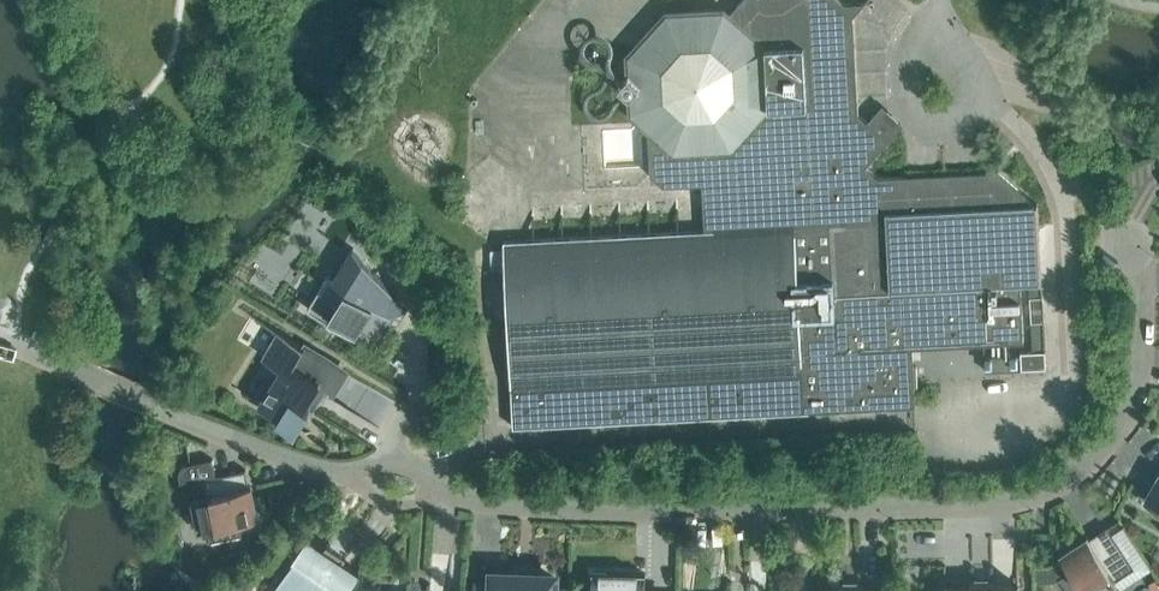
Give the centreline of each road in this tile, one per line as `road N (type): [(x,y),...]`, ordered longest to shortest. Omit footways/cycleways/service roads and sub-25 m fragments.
road 1 (residential): [(148,397),(296,462),(415,495),(567,514),(732,517),(985,504),(1041,490),(1095,464),(1134,413),(1145,369),(1134,241)]
road 2 (residential): [(924,417),(1065,402),(1072,369),(1066,236),(1055,198),(997,124),(952,45),(942,0)]
road 3 (residential): [(148,397),(0,338)]

